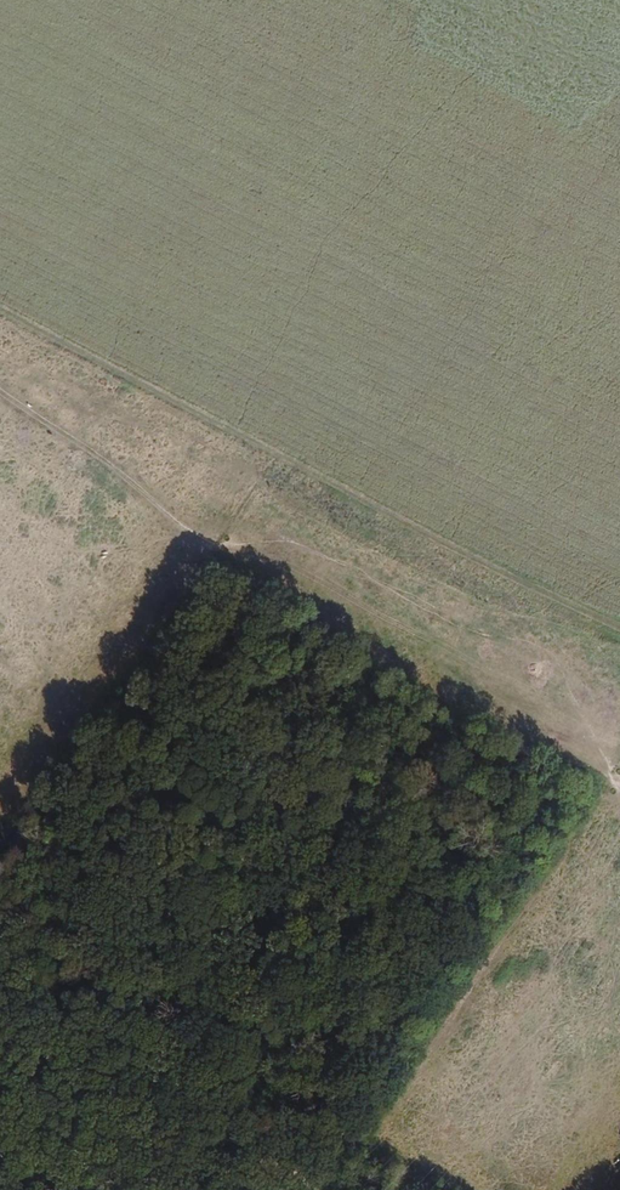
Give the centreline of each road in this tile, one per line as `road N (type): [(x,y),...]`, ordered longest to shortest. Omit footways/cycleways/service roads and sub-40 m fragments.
road 1 (track): [(0,312),(619,630)]
road 2 (track): [(324,1189),(249,1164),(51,1189)]

